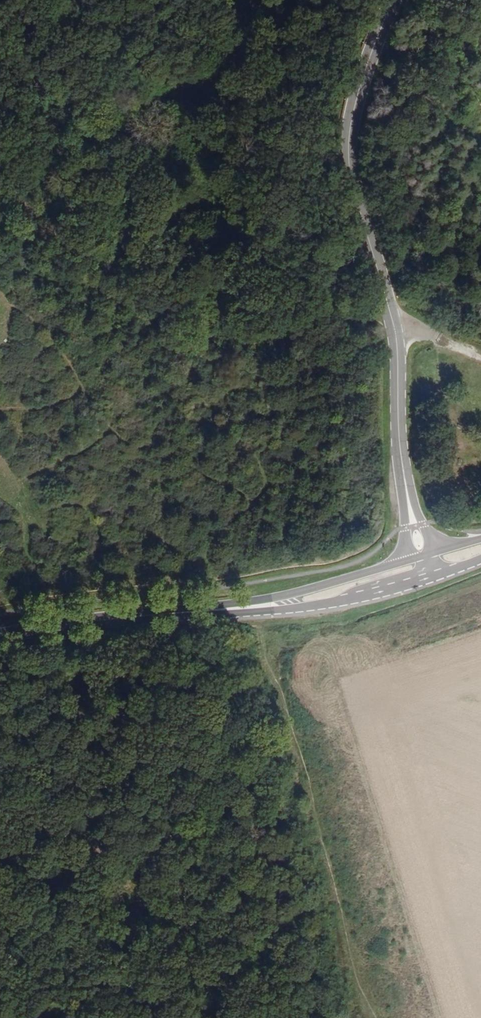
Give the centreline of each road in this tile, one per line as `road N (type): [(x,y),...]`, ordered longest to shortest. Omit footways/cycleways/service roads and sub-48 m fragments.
road 1 (secondary): [(413,526),(393,320),(348,151),(359,90),(394,0)]
road 2 (track): [(360,1017),(243,608)]
road 3 (primary): [(0,639),(243,608)]
road 4 (primary): [(243,608),(339,601),(432,578)]
road 5 (primary): [(413,559),(243,608)]

